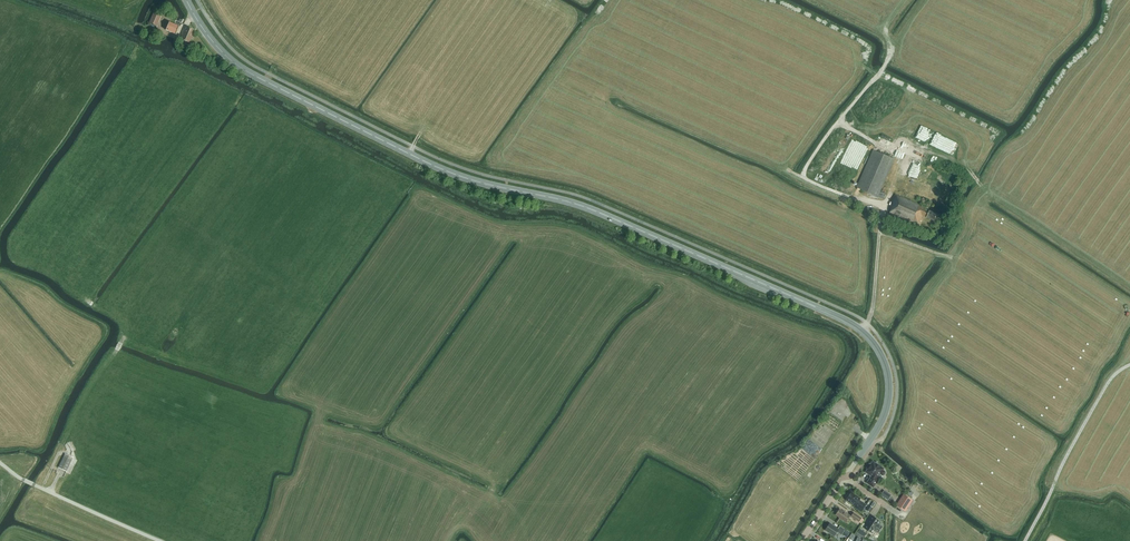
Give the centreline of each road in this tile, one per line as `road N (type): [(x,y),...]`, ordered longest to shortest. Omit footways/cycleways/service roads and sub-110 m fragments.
road 1 (tertiary): [(845,477),(889,395),(882,356),(853,324),(590,209),(434,166),(244,70),(210,38),(187,0)]
road 2 (unclassified): [(1024,540),(1112,378)]
road 3 (unclassified): [(161,540),(0,463)]
road 4 (track): [(863,331),(873,306),(883,210)]

